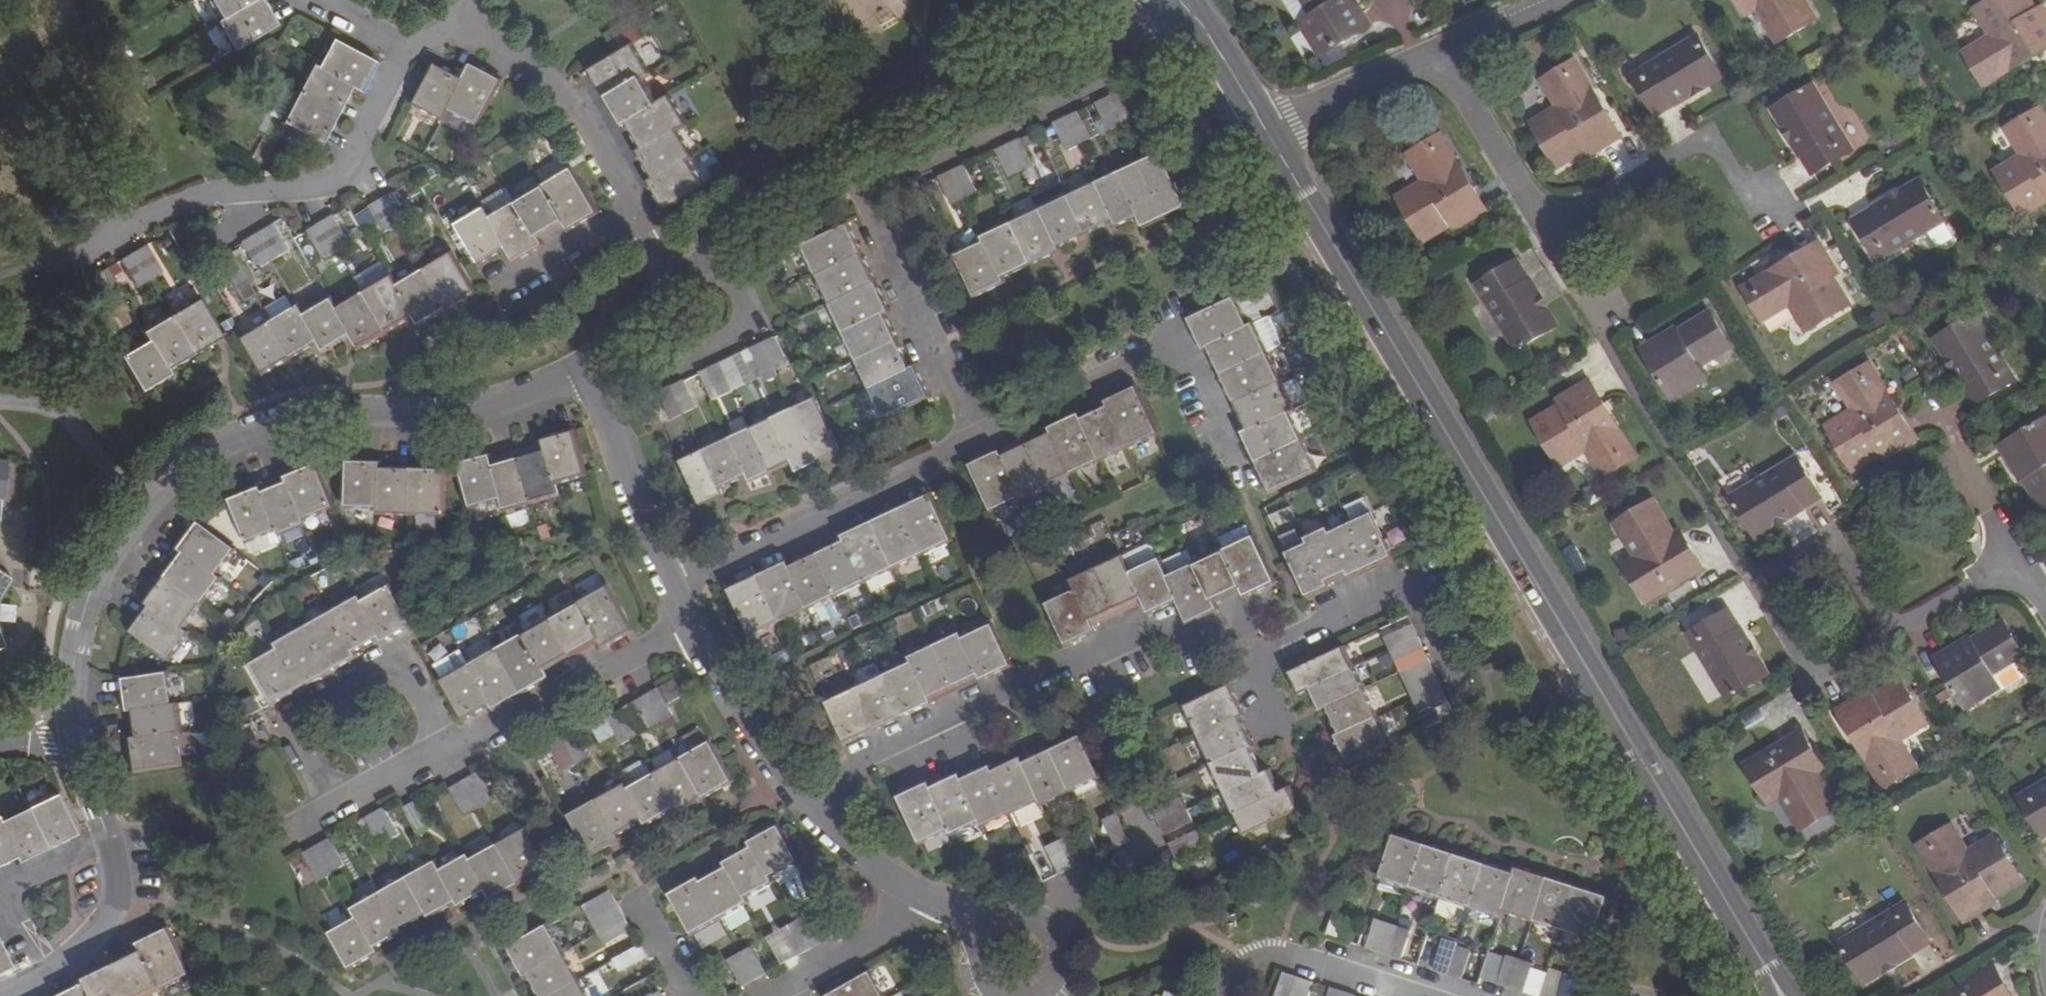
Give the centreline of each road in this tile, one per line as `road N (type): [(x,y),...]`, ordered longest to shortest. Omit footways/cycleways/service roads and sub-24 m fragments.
road 1 (tertiary): [(1320,240),(1776,995)]
road 2 (residential): [(68,747),(78,609),(127,534),(187,472),(242,442),(296,426),(400,428),(471,418),(583,378)]
road 3 (residential): [(1243,660),(1131,631),(847,758),(822,824)]
road 4 (residential): [(395,50),(344,171),(319,183),(204,194),(76,261)]
road 5 (residential): [(972,446),(1170,347),(1229,477)]
road 6 (residential): [(841,161),(1009,71),(1167,7)]
road 7 (residential): [(674,587),(972,446)]
road 8 (residential): [(1884,640),(1823,537),(1748,581),(1807,684)]
road 9 (residential): [(327,813),(283,723),(393,666),(443,751)]
road 10 (residential): [(841,161),(972,446)]
road 11 (residential): [(0,995),(98,926),(103,850),(68,747)]
road 12 (residential): [(1453,696),(1400,585),(1243,660)]
road 13 (residential): [(689,620),(443,751)]
road 14 (residential): [(1546,233),(1709,135),(1758,205)]
road 15 (residential): [(634,206),(562,92),(454,29)]
road 16 (residential): [(689,620),(728,710),(769,770),(822,824)]
road 17 (residential): [(583,378),(674,587)]
road 18 (residential): [(1220,995),(1232,967),(1271,952),(1410,995)]
road 19 (residential): [(1440,50),(1546,233)]
road 20 (residential): [(1265,128),(1440,50)]
road 21 (residential): [(1038,926),(1062,906),(1150,869),(1131,824)]
road 22 (residential): [(2017,560),(1930,413)]
road 23 (residential): [(710,268),(841,161)]
road 24 (residential): [(710,268),(723,278),(744,325),(659,372)]
road 25 (residential): [(634,206),(494,291)]
road 26 (residential): [(784,984),(922,910)]
road 27 (residential): [(2017,560),(1884,640)]
road 28 (tertiary): [(1167,7),(1244,138)]
road 29 (tertiary): [(1265,128),(1193,0)]
road 30 (residential): [(583,378),(689,287)]
road 31 (residential): [(822,824),(922,910)]
road 32 (residential): [(443,751),(327,813)]
road 33 (tertiary): [(1244,138),(1289,213),(1320,240)]
road 34 (tertiary): [(1320,240),(1310,201),(1265,128)]
road 35 (residential): [(1440,50),(1552,0)]

